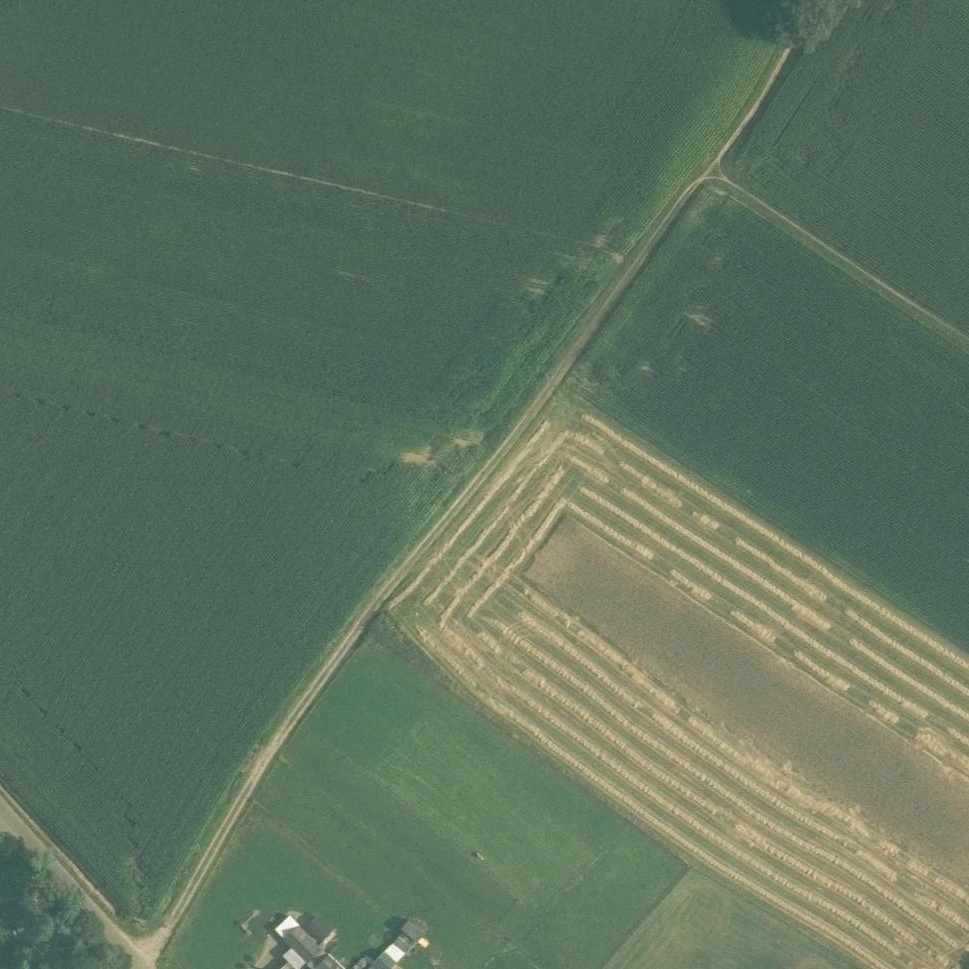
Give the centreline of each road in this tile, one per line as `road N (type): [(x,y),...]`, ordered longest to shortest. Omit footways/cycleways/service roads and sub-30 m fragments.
road 1 (track): [(140,968),(327,672),(527,420),(706,175)]
road 2 (unclassified): [(141,968),(0,807)]

